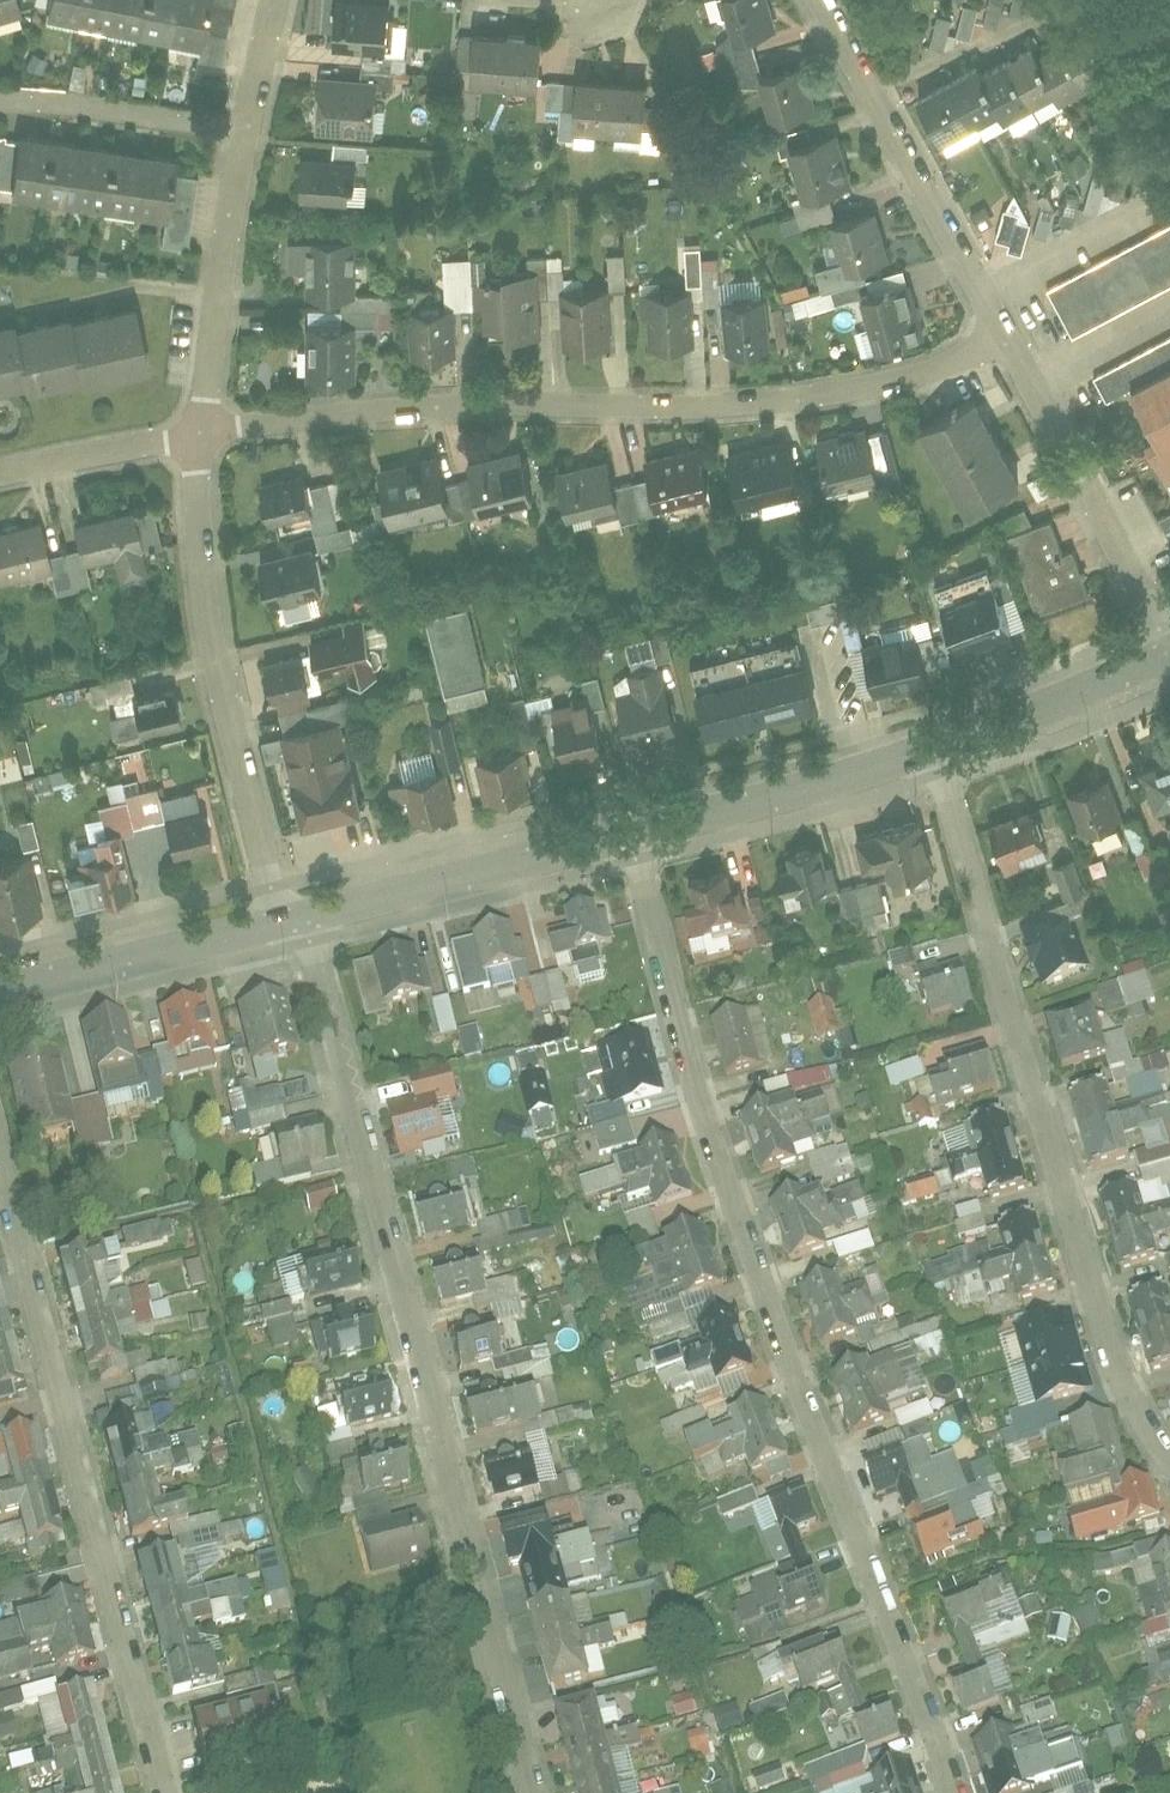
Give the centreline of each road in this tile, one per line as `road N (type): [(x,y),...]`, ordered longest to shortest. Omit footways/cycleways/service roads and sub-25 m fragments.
road 1 (residential): [(634,831),(688,1054),(760,1272),(957,1792)]
road 2 (residential): [(530,1792),(294,922)]
road 3 (residential): [(1004,341),(911,377),(790,400),(721,407),(492,403),(200,436)]
road 4 (residential): [(1169,1458),(1106,1335),(934,753)]
road 5 (residential): [(0,1157),(166,1792)]
road 6 (residential): [(294,922),(272,866),(219,644),(200,436)]
road 7 (residential): [(1004,341),(822,0)]
road 8 (tertiary): [(634,831),(294,922)]
road 9 (residential): [(1169,642),(1093,481),(1004,341)]
road 10 (tertiary): [(934,753),(634,831)]
road 11 (residential): [(200,436),(247,130)]
road 12 (tertiary): [(294,922),(0,994)]
road 13 (tertiary): [(1169,658),(934,753)]
road 14 (residential): [(0,101),(62,102),(247,130)]
road 15 (residential): [(200,436),(0,475)]
road 16 (residential): [(247,130),(278,0)]

